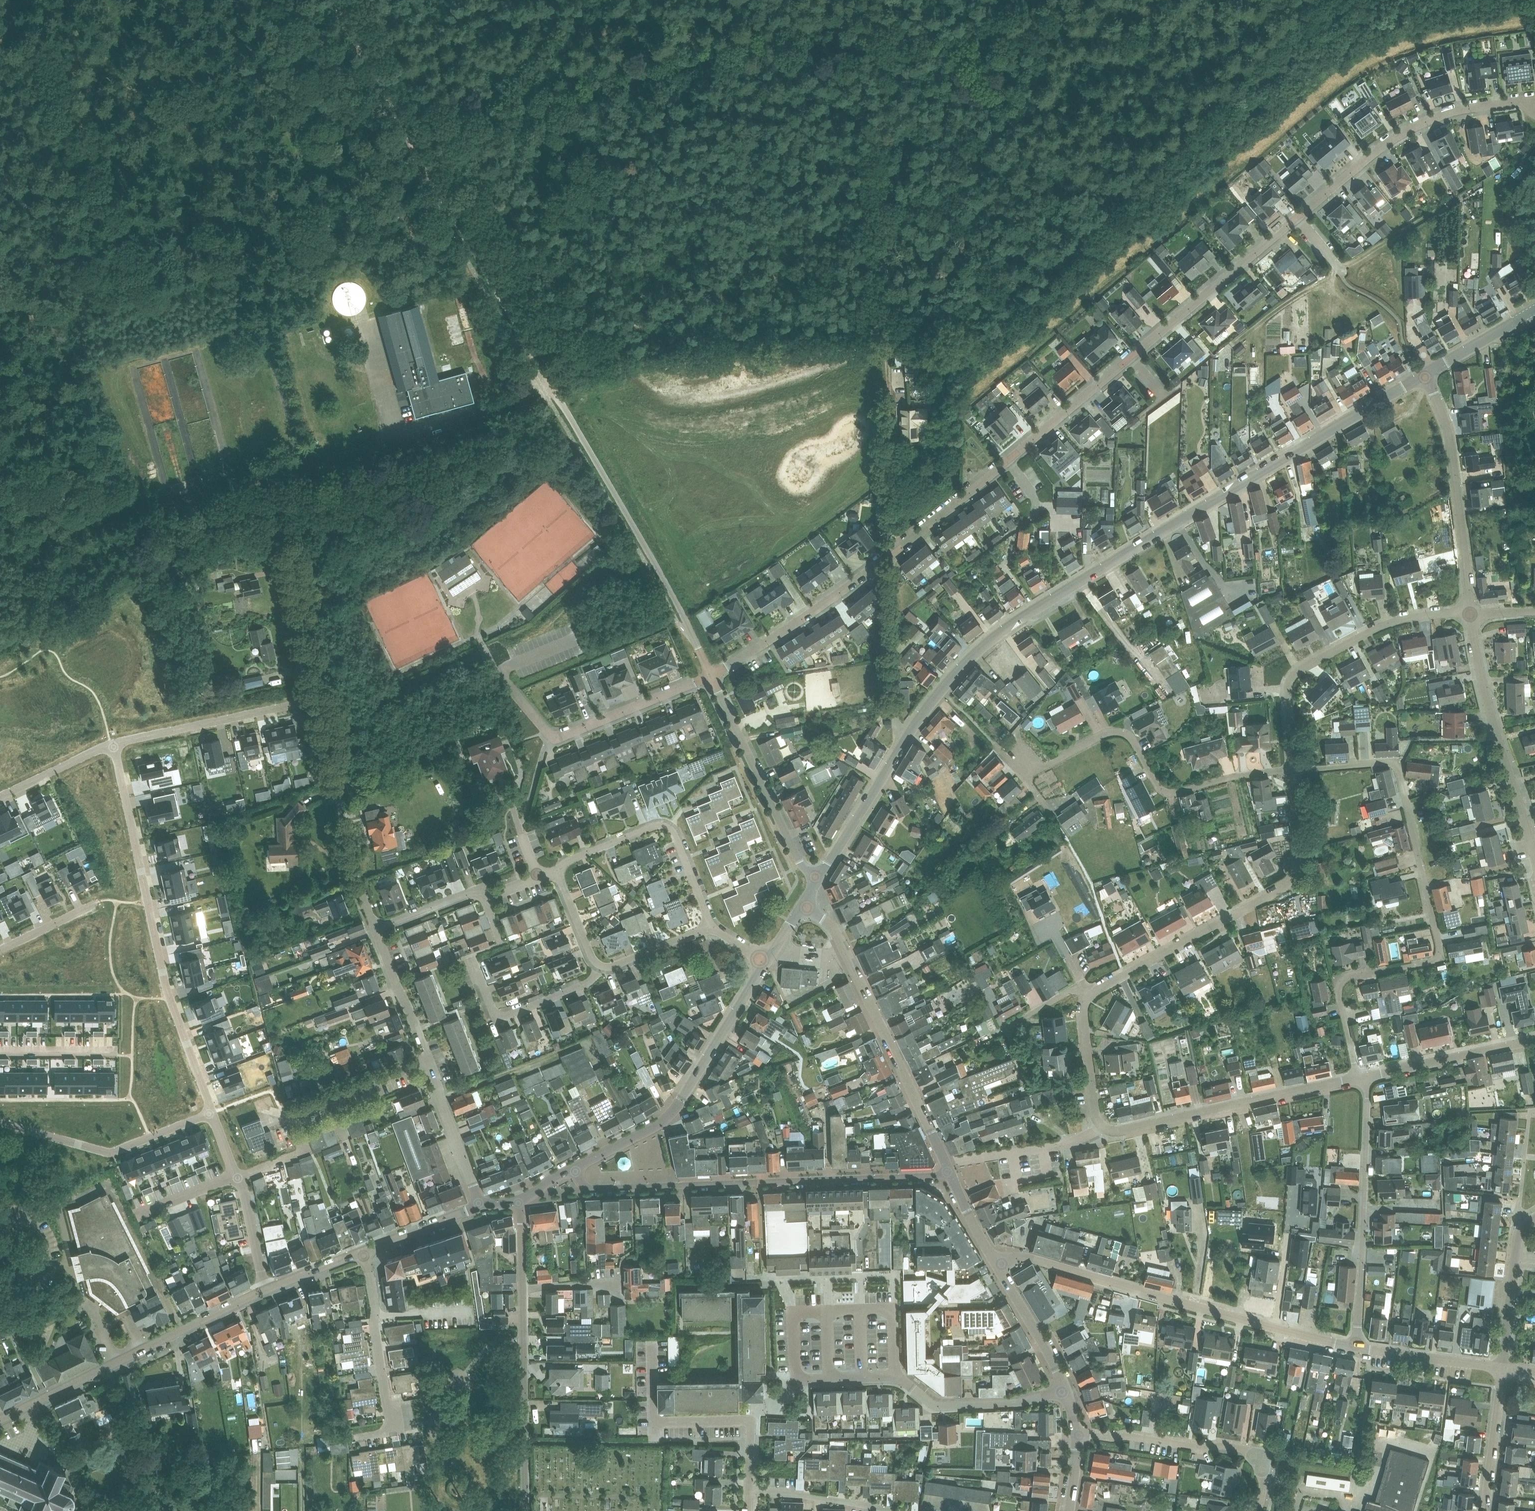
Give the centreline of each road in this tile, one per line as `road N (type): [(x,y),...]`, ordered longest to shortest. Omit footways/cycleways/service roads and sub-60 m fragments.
road 1 (tertiary): [(815,879),(963,660),(1424,377)]
road 2 (residential): [(1133,357),(897,554),(711,675)]
road 3 (track): [(124,0),(169,44),(216,114),(251,192),(256,295),(302,466)]
road 4 (residential): [(1289,771),(1394,764),(1400,775),(1439,959),(1337,985),(1359,1078)]
road 5 (track): [(550,386),(331,0)]
road 6 (residential): [(213,1112),(167,996),(113,744)]
road 7 (residential): [(573,1168),(593,1187),(947,1172)]
road 8 (residential): [(1083,1008),(1103,987),(1279,889),(1295,850),(1289,771)]
road 9 (residential): [(1024,779),(1123,734),(1163,791),(1289,771)]
road 10 (unclassified): [(947,1172),(844,953),(830,928),(802,909)]
road 11 (tertiary): [(0,1421),(267,1290)]
road 12 (track): [(270,474),(550,386)]
road 13 (unclassified): [(1275,1327),(1024,1258),(996,1266)]
road 14 (tertiary): [(573,1168),(672,1115),(763,965)]
road 15 (residential): [(1289,771),(1286,696),(1296,677),(1392,623),(1469,615)]
road 16 (residential): [(711,675),(558,740),(484,650)]
road 17 (track): [(0,553),(270,474)]
road 18 (residential): [(1355,1347),(1368,1092),(1359,1078)]
road 19 (unclassified): [(1298,220),(1399,140),(1463,111),(1534,102)]
road 20 (residential): [(1102,1129),(1136,1129),(1359,1078)]
road 21 (unclassified): [(1534,862),(1493,730),(1469,615)]
road 22 (residential): [(1064,1390),(974,1408),(927,1402),(899,1380),(896,1308)]
road 23 (residential): [(1258,1510),(1267,1457),(1076,1435)]
road 24 (unclassified): [(1469,615),(1450,450),(1424,377)]
road 25 (unclassified): [(815,879),(802,868),(711,675)]
road 26 (residential): [(430,1064),(289,1116),(237,1104),(213,1112)]
road 27 (residential): [(213,1112),(108,1152),(0,1121)]
road 28 (residential): [(709,925),(668,829),(556,870)]
road 29 (unclassified): [(527,1510),(524,1288)]
road 30 (residential): [(360,1441),(393,1434),(364,1255)]
road 31 (residential): [(1298,220),(1133,357)]
road 32 (track): [(655,565),(550,386)]
road 33 (residential): [(113,744),(304,701)]
road 34 (residential): [(600,970),(578,992),(495,1023),(469,958)]
road 35 (residential): [(267,1290),(213,1112)]
road 36 (residential): [(753,1426),(653,1428),(650,1347)]
road 37 (residential): [(1359,1078),(1534,1041)]
road 38 (unclassified): [(947,1172),(956,1163),(1067,1144),(1102,1129)]
road 39 (residential): [(1502,1368),(1518,1236),(1534,1220)]
road 40 (residential): [(480,1206),(430,1064)]
road 41 (unclassified): [(1502,1368),(1355,1347)]
road 42 (residential): [(430,1064),(374,930)]
road 43 (residential): [(374,930),(338,791)]
road 44 (residential): [(1502,1368),(1486,1510)]
road 45 (unclassified): [(1064,1390),(996,1266)]
road 46 (residential): [(749,1492),(883,1510)]
road 47 (residential): [(1026,1078),(1010,1036),(1016,1027),(1060,1001),(1083,1008)]
road 48 (tertiary): [(1424,377),(1534,309)]
road 49 (tertiary): [(364,1255),(480,1206)]
road 50 (residential): [(0,797),(113,744)]
road 51 (unclassified): [(711,675),(655,565)]
road 52 (residential): [(1102,1129),(1083,1008)]

